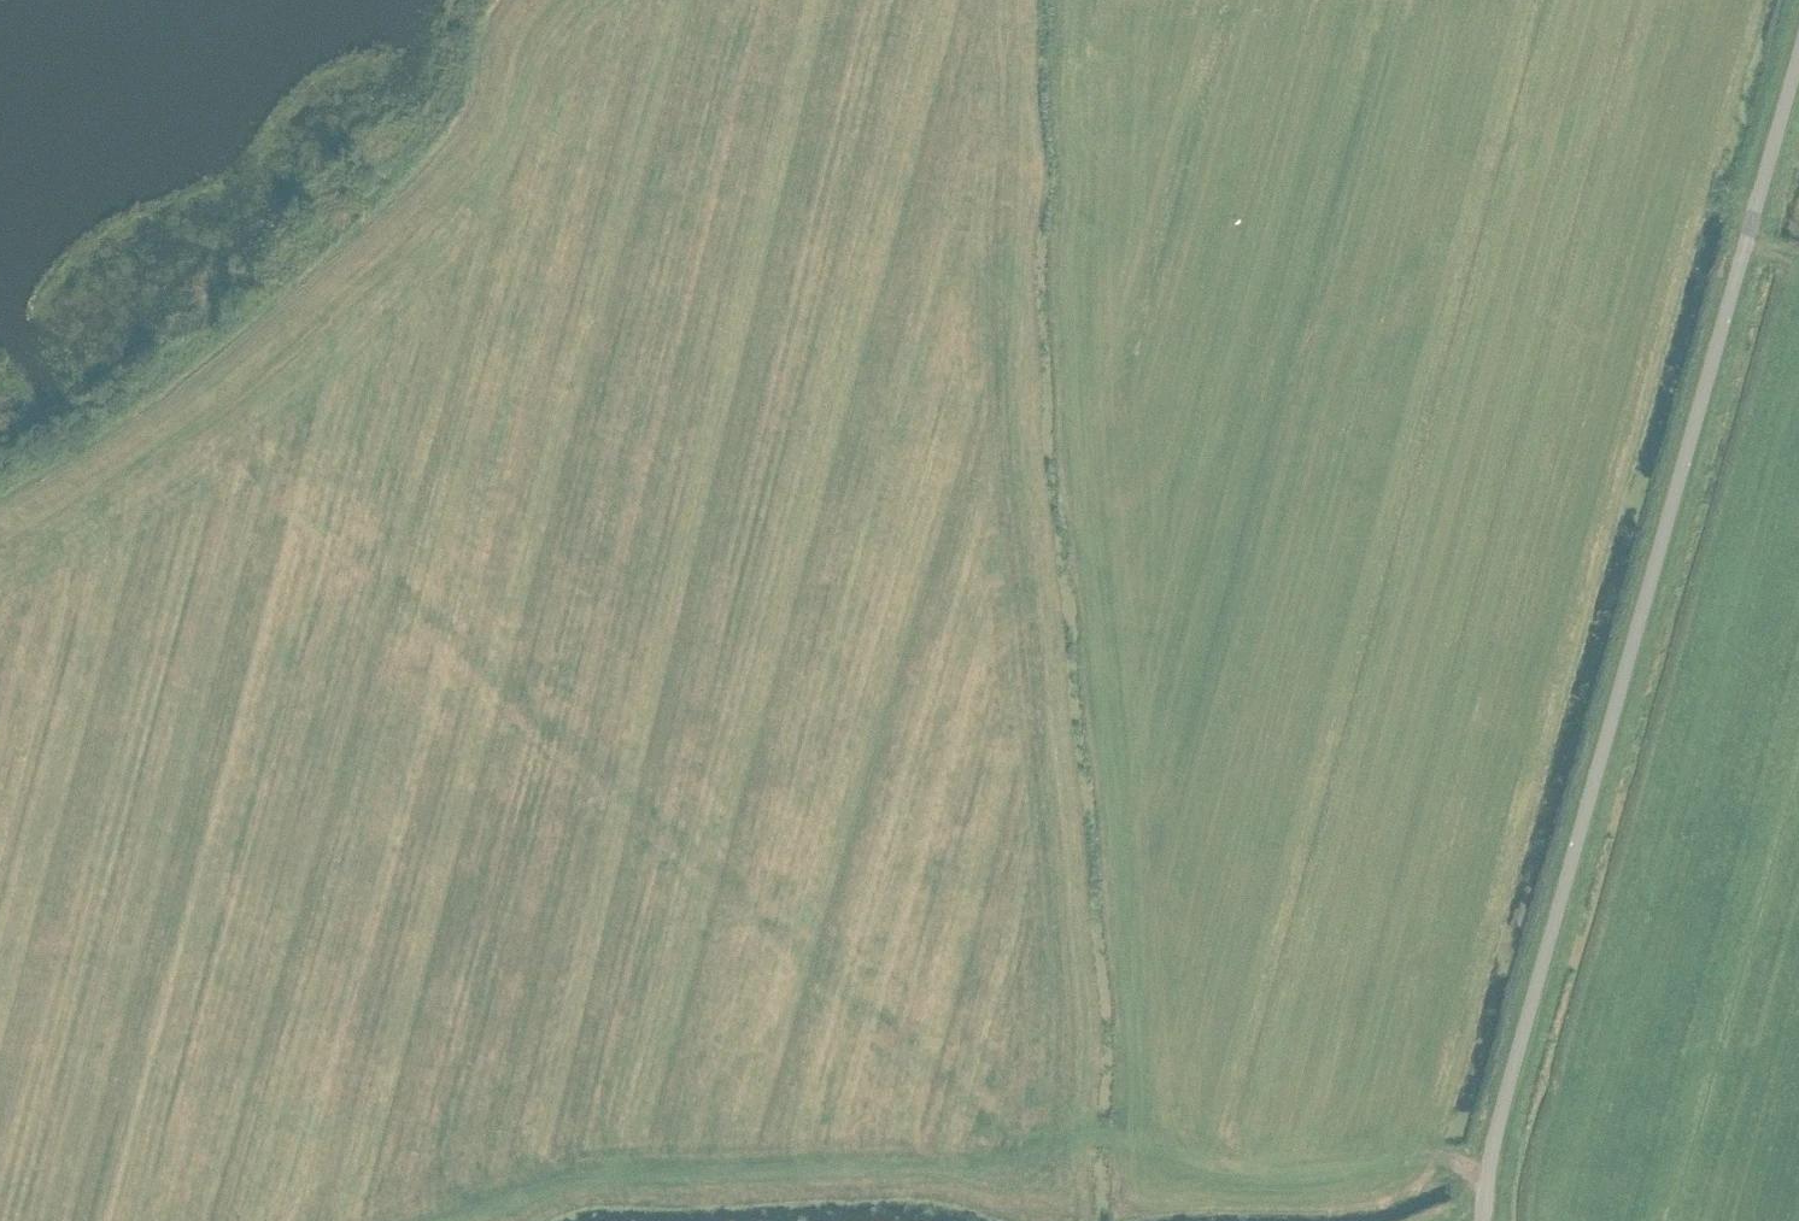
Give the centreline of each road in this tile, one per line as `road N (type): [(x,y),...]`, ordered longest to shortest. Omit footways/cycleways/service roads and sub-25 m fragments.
road 1 (unclassified): [(1481,1220),(1480,1192),(1742,289),(1798,40)]

